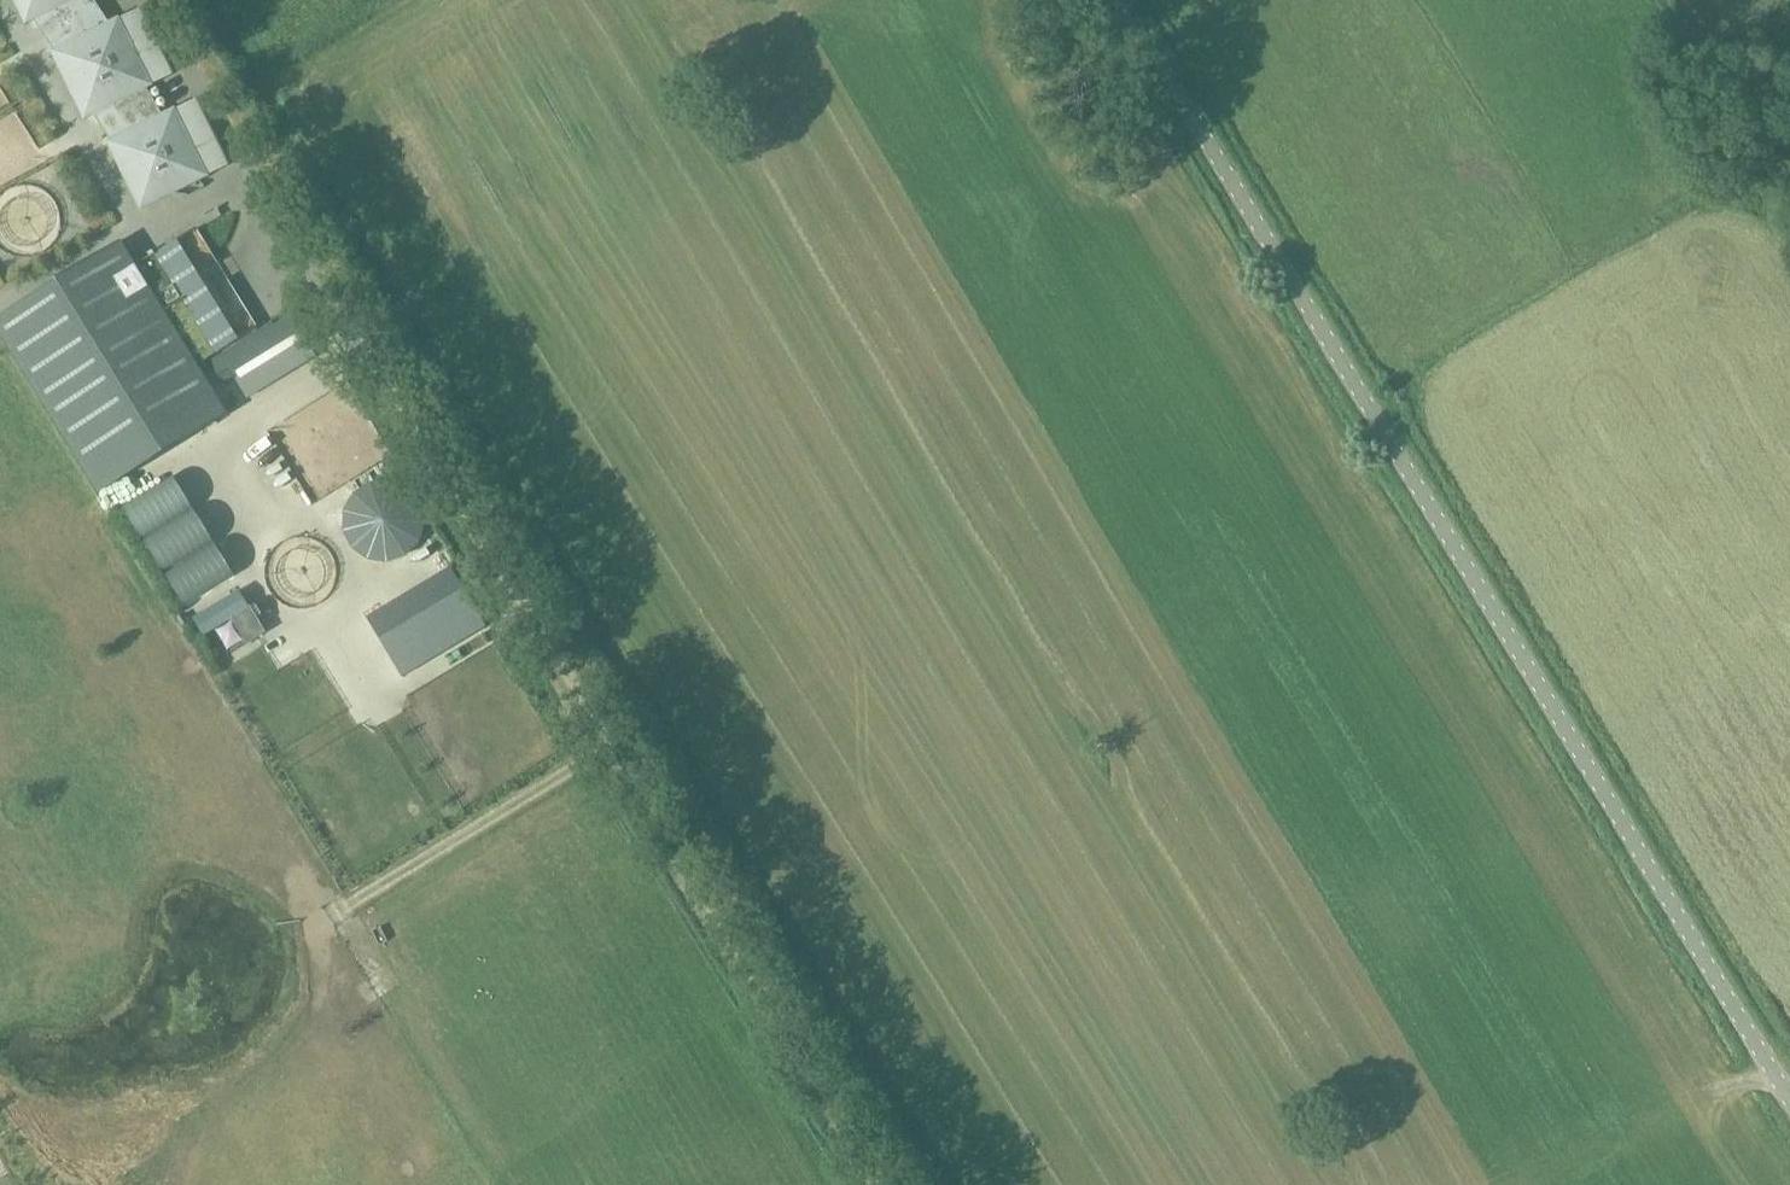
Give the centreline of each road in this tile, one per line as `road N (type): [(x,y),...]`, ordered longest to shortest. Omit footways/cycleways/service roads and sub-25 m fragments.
road 1 (unclassified): [(1789,1096),(1123,0)]
road 2 (track): [(300,241),(884,1184)]
road 3 (track): [(613,745),(337,913)]
road 4 (unclassified): [(257,181),(245,274),(254,294),(280,301),(297,295),(308,274),(300,241)]
road 5 (unclassified): [(257,181),(146,0)]

